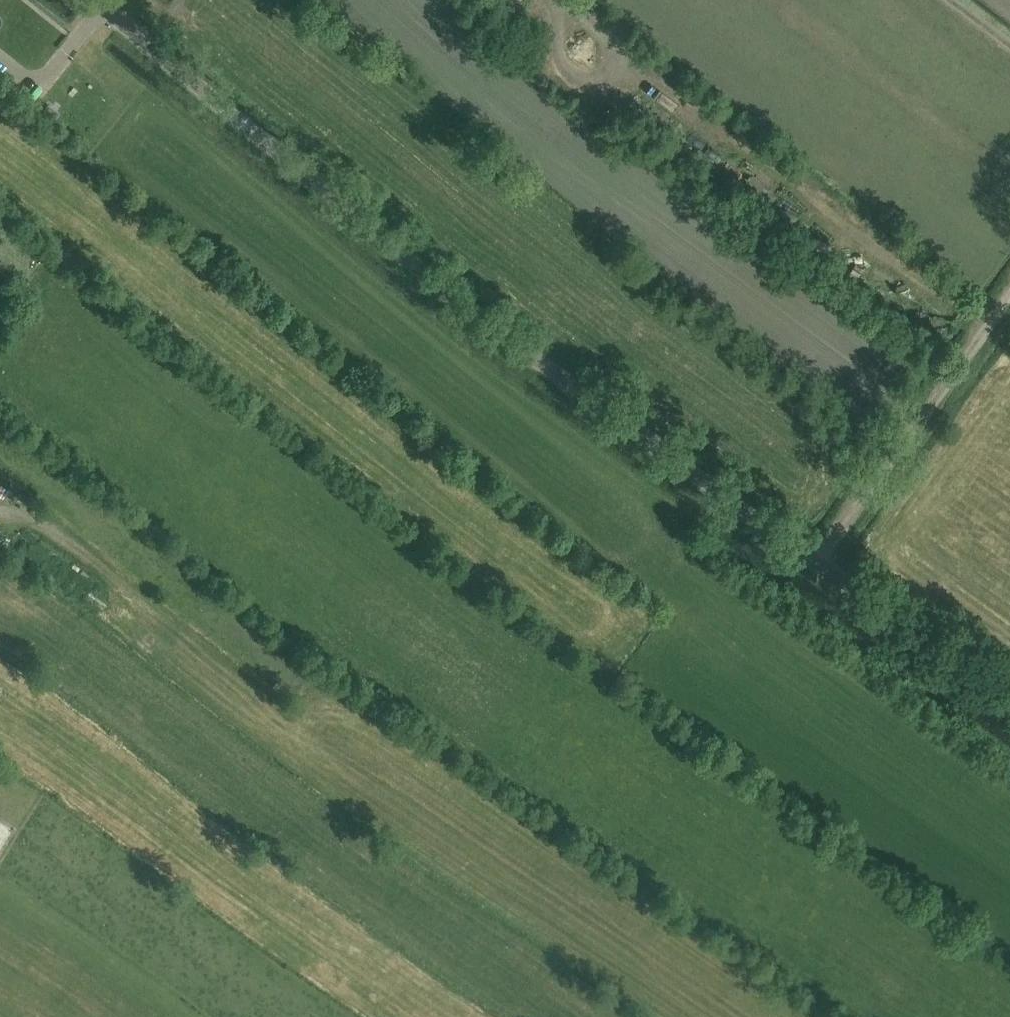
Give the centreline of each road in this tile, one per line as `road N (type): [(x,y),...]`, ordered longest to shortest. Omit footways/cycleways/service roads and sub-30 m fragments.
road 1 (unclassified): [(1009,708),(576,391),(96,0)]
road 2 (track): [(1009,309),(821,573)]

